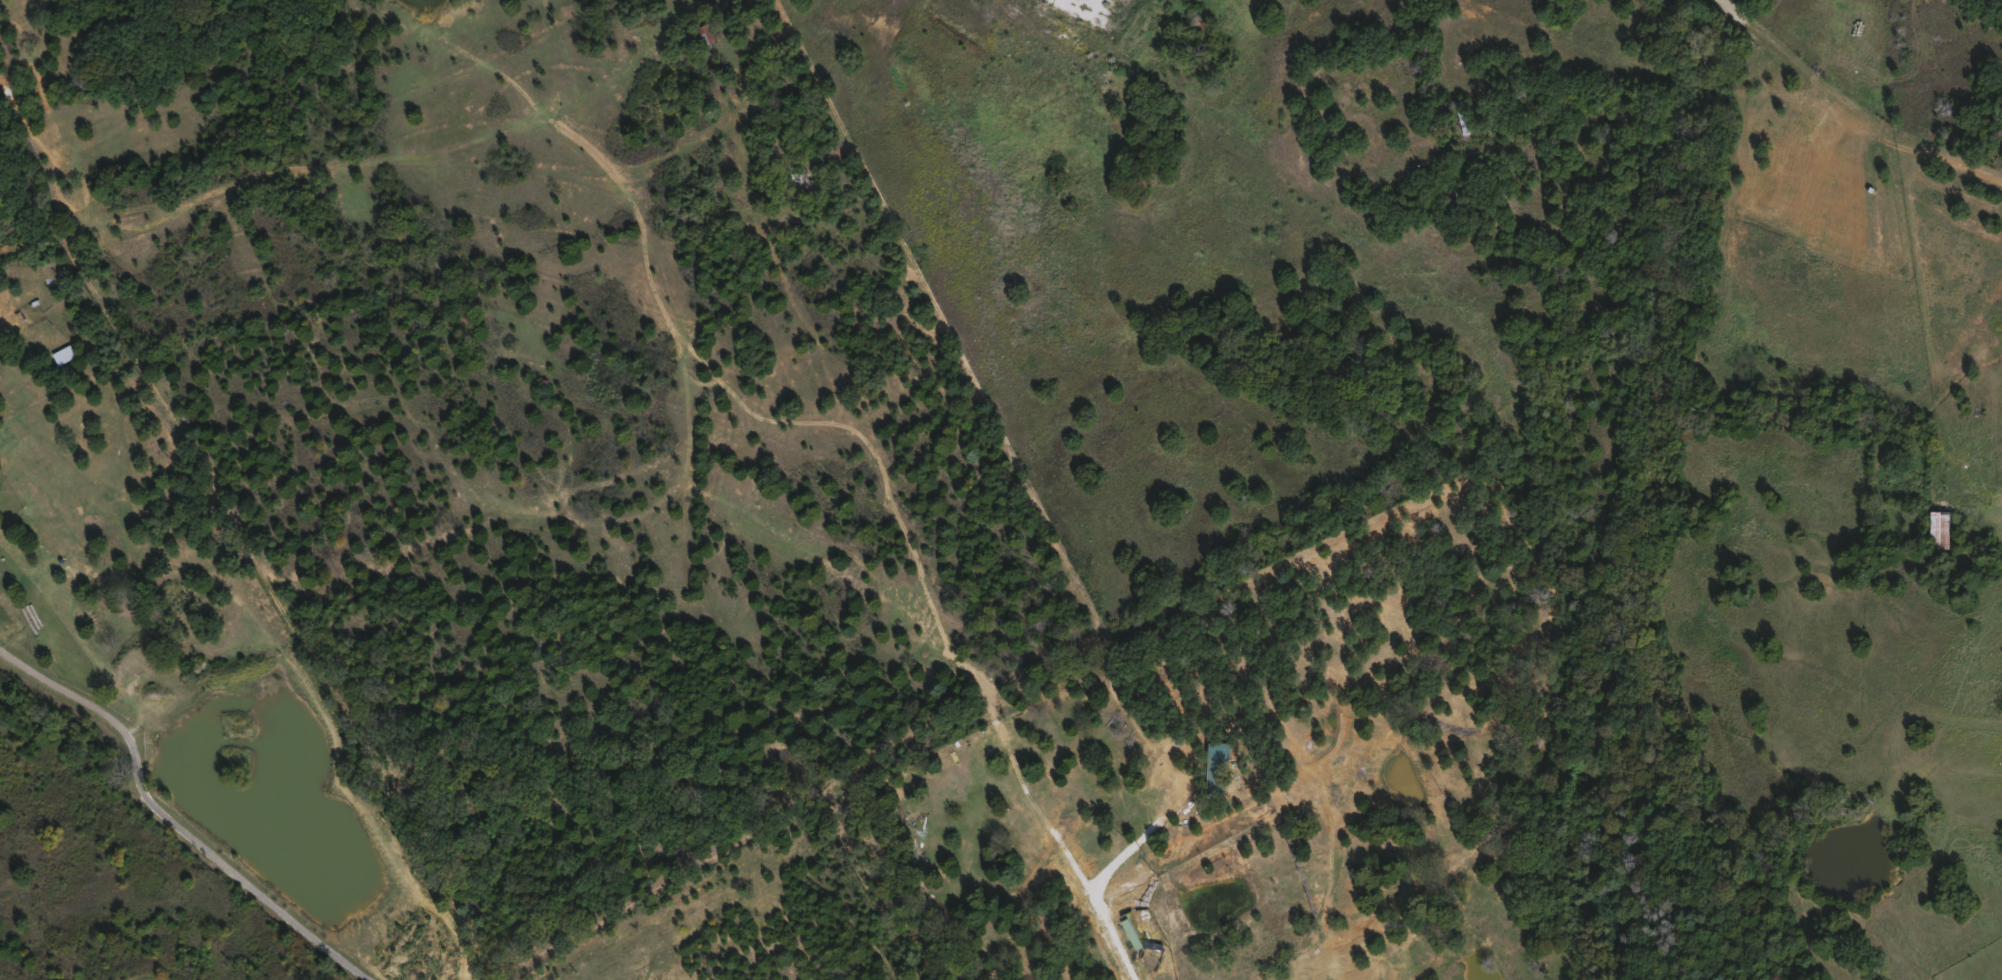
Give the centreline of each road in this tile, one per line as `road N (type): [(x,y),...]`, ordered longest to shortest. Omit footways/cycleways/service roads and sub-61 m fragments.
road 1 (residential): [(1733,979),(1433,783),(1102,494)]

